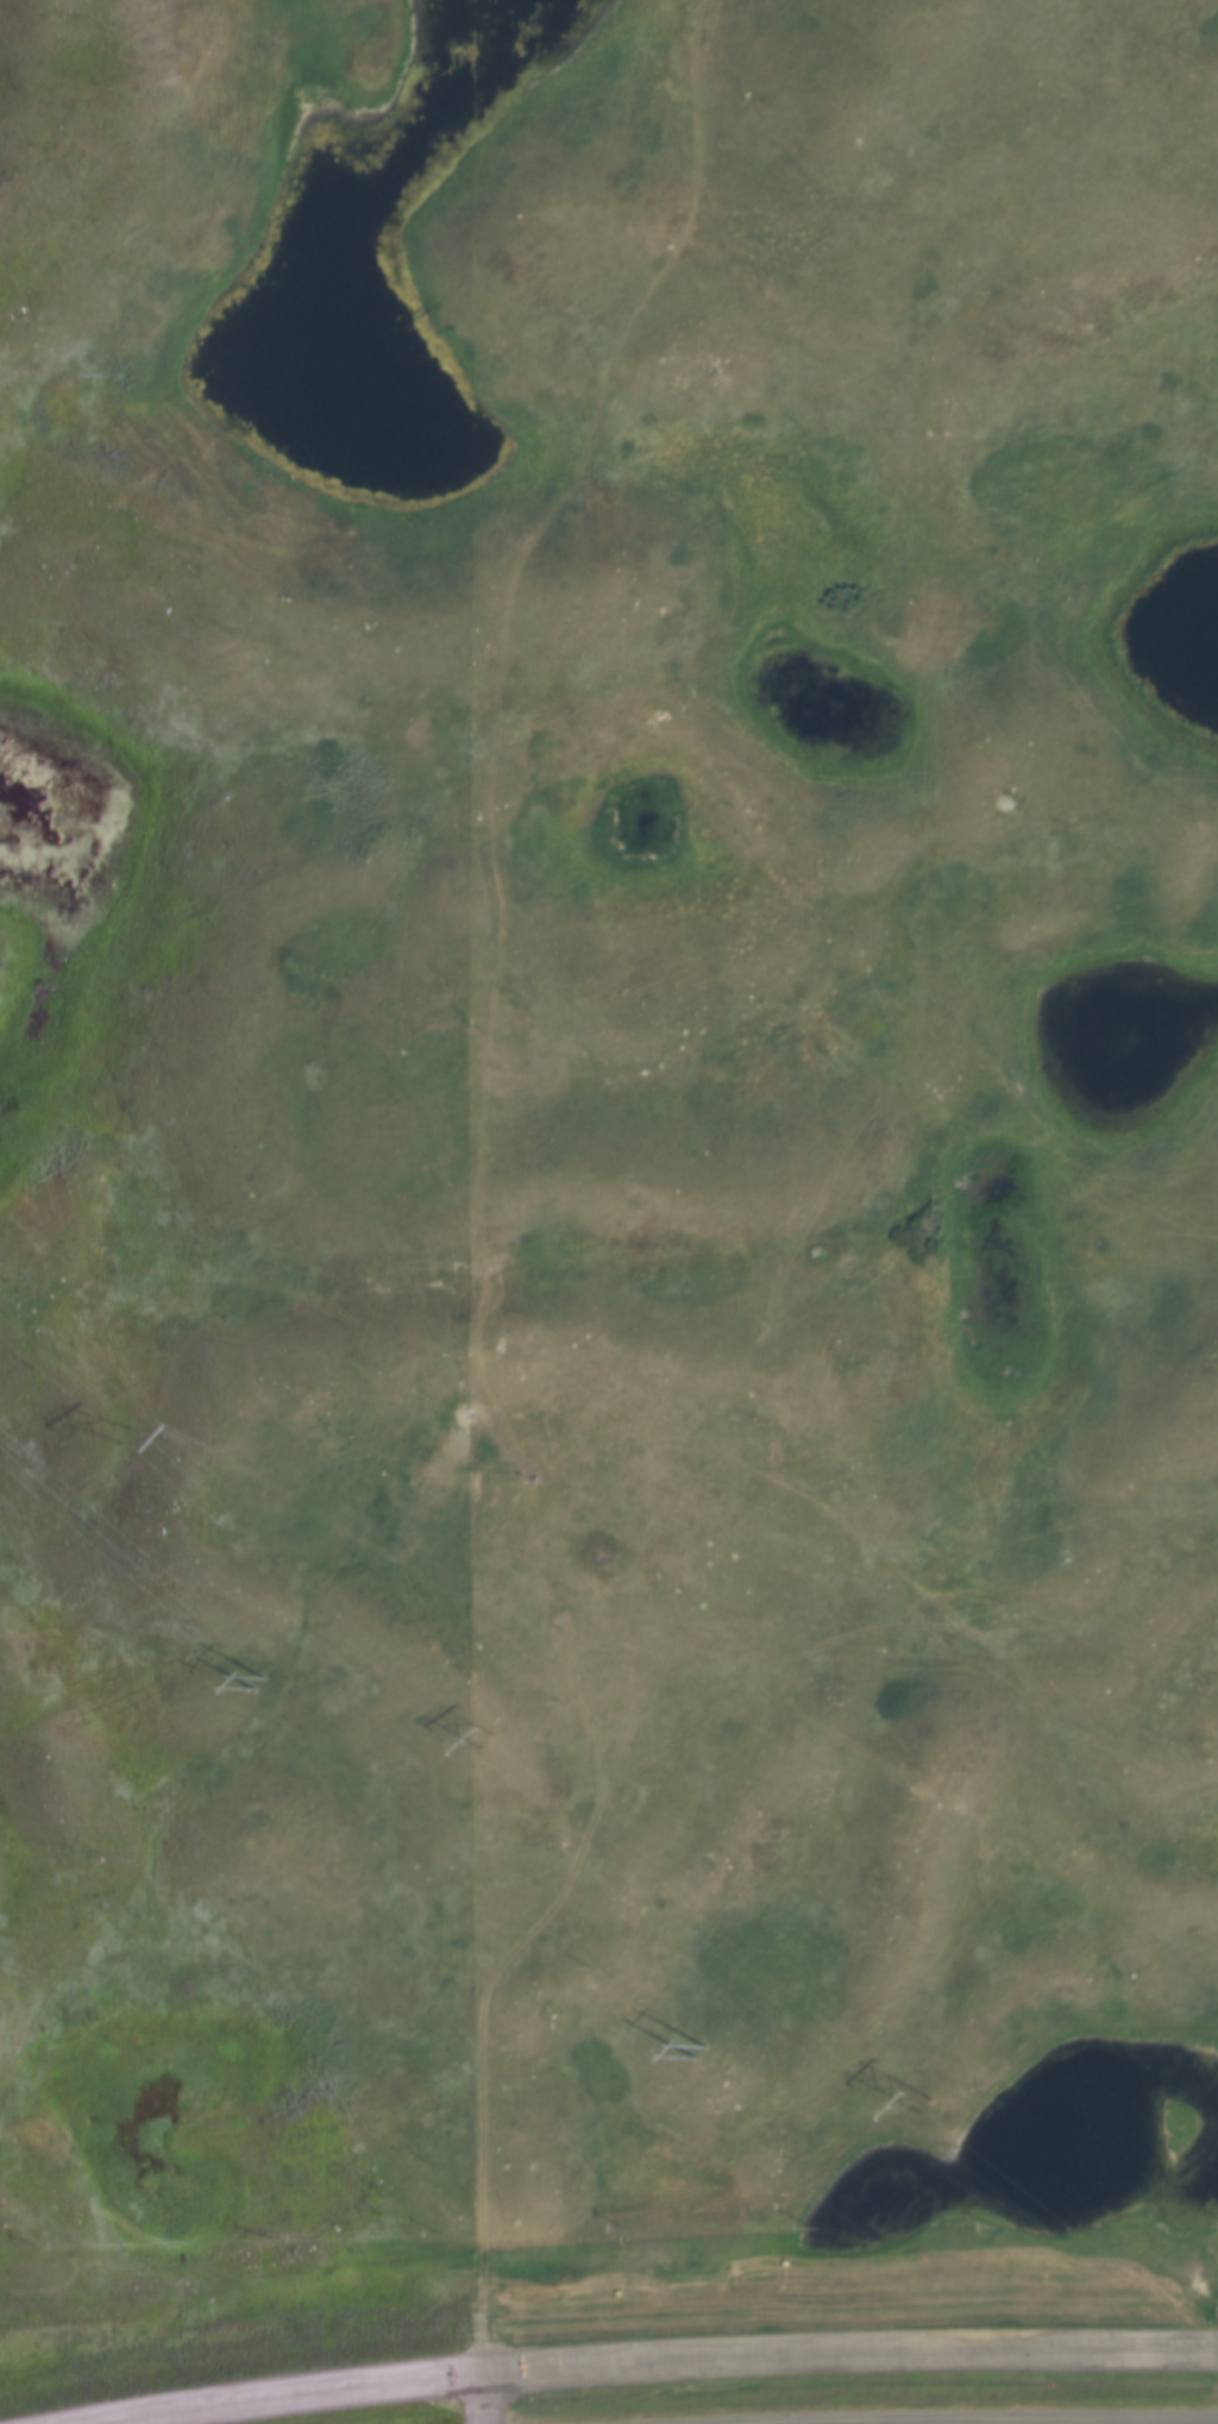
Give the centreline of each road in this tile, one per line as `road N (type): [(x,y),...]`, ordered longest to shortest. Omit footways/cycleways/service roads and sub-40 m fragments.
road 1 (trunk): [(1217,2350),(603,2360),(472,2369),(100,2423)]

